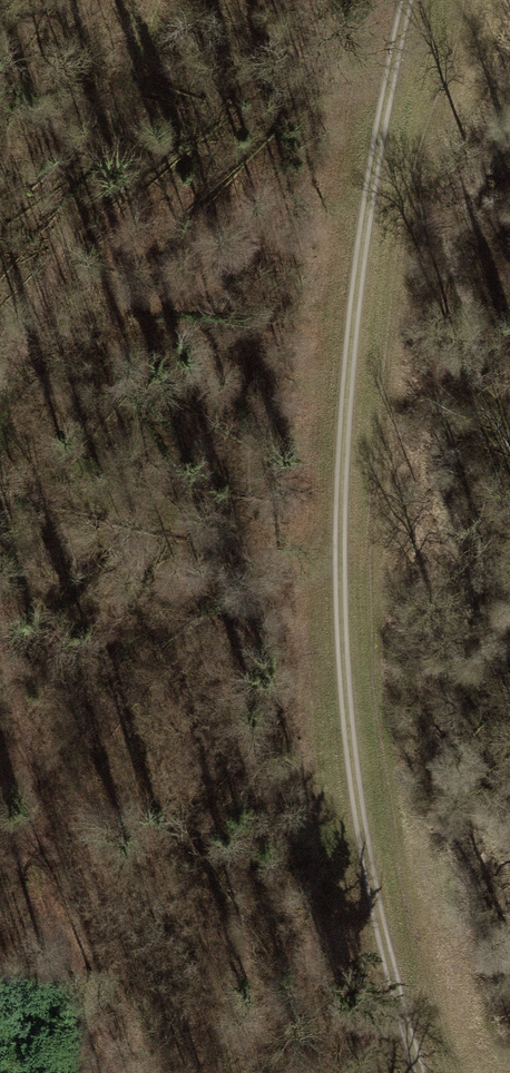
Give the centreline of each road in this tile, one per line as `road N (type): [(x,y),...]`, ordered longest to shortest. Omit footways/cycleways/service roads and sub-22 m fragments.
road 1 (track): [(406,0),(343,439),(344,666),(363,825),(420,1072)]
road 2 (track): [(120,1072),(45,903),(0,633)]
road 3 (track): [(0,421),(81,219),(154,0)]

